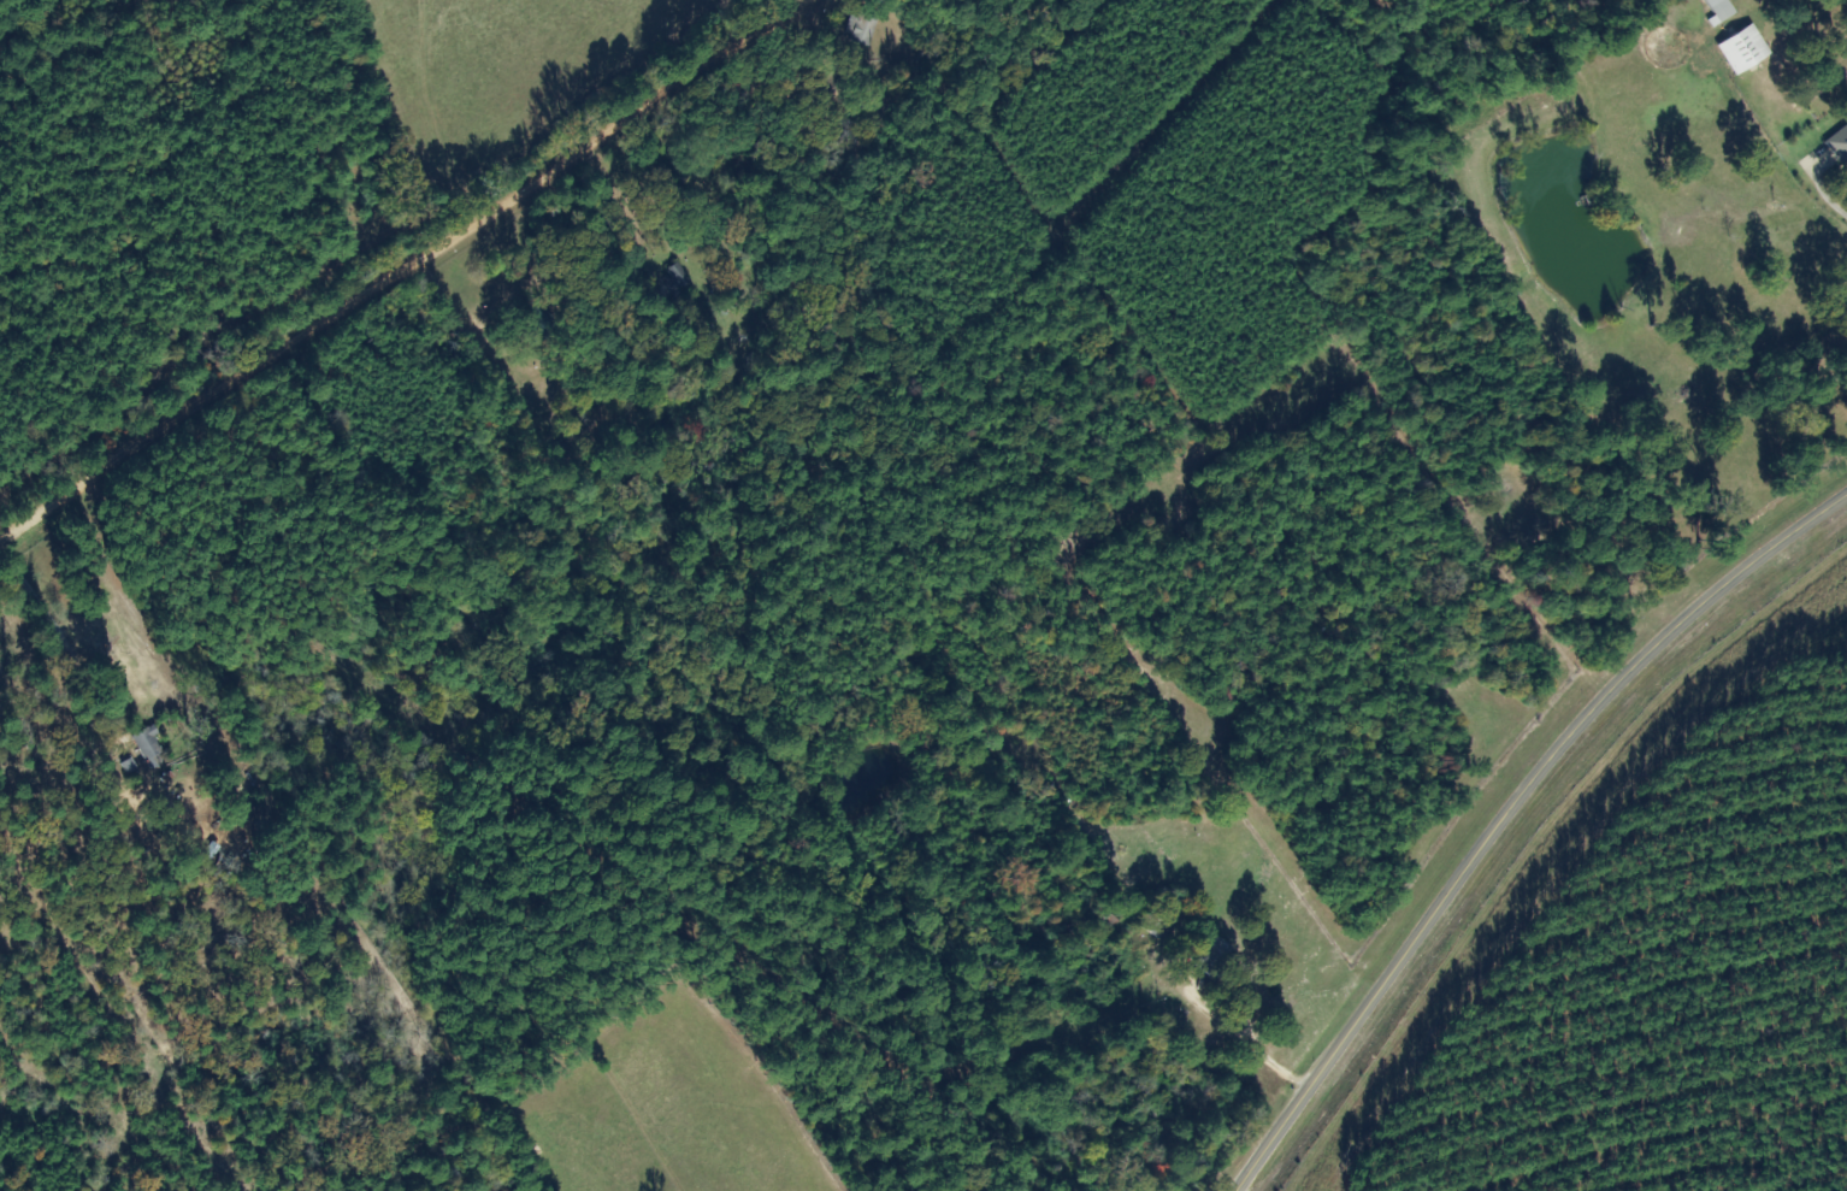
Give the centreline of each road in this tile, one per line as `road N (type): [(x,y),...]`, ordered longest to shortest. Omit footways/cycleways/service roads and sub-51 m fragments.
road 1 (tertiary): [(1846,498),(1768,554),(1572,737),(1469,867),(1240,1190)]

